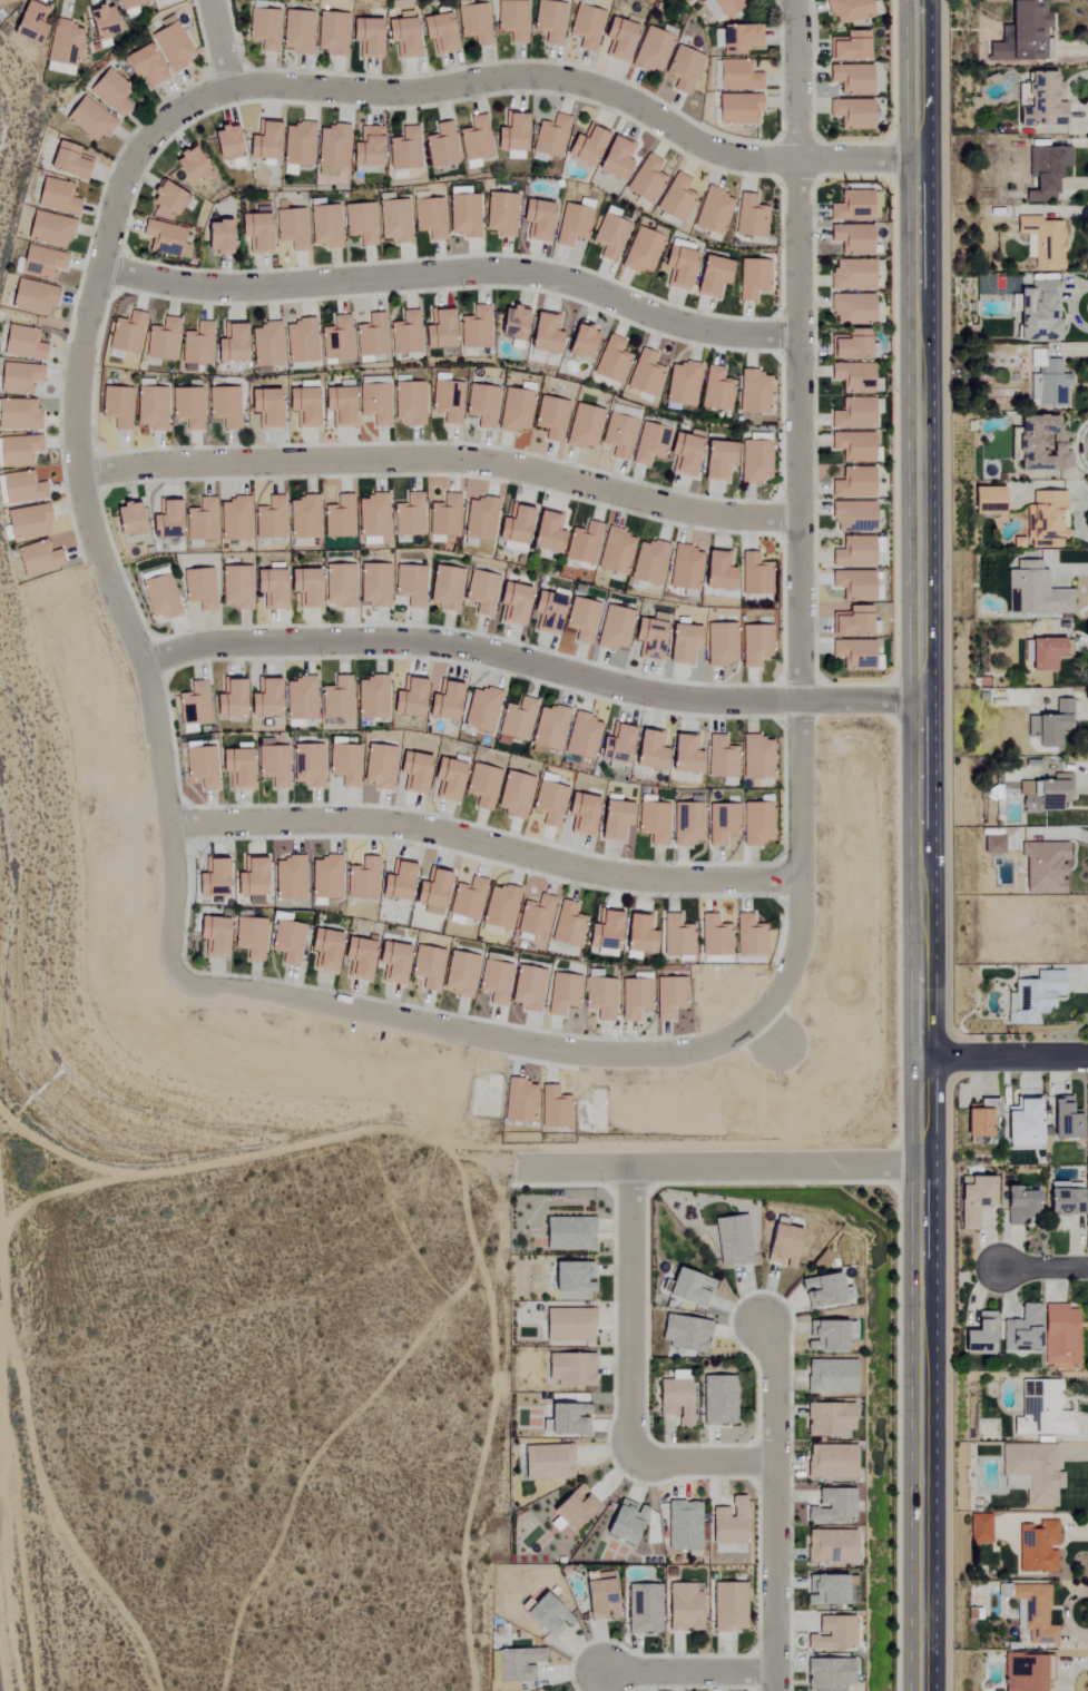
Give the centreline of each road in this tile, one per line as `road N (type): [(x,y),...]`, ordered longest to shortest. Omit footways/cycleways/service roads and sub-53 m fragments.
road 1 (secondary): [(921,1690),(917,159)]
road 2 (residential): [(231,85),(154,128),(121,185),(80,365),(85,473),(109,582),(145,668),(167,753),(183,976)]
road 3 (residential): [(797,518),(688,510),(473,462),(329,455),(85,473)]
road 4 (residential): [(917,159),(718,157),(641,107),(532,72),(398,90),(231,85)]
road 5 (residential): [(796,333),(728,331),(491,265),(251,286),(147,284),(101,273)]
road 6 (residential): [(145,668),(194,647),(357,640),(476,653),(697,701),(798,704)]
road 7 (residential): [(175,825),(413,828),(689,882),(797,881)]
road 8 (residential): [(183,976),(609,1052),(700,1045),(775,995)]
road 9 (residential): [(795,160),(798,704)]
road 10 (track): [(0,1247),(7,1335),(51,1515),(146,1646),(156,1690)]
road 11 (residential): [(510,1168),(922,1164)]
road 12 (residential): [(758,1321),(767,1348),(772,1690)]
road 13 (residential): [(798,704),(797,881),(791,951),(775,995)]
road 14 (residential): [(626,1167),(626,1455)]
road 15 (residential): [(772,1670),(597,1671)]
road 16 (residential): [(1087,1057),(921,1059)]
road 17 (residential): [(795,160),(796,35),(789,0)]
road 18 (residential): [(917,159),(916,0)]
road 19 (residential): [(770,1462),(626,1455)]
road 20 (residential): [(798,704),(919,702)]

